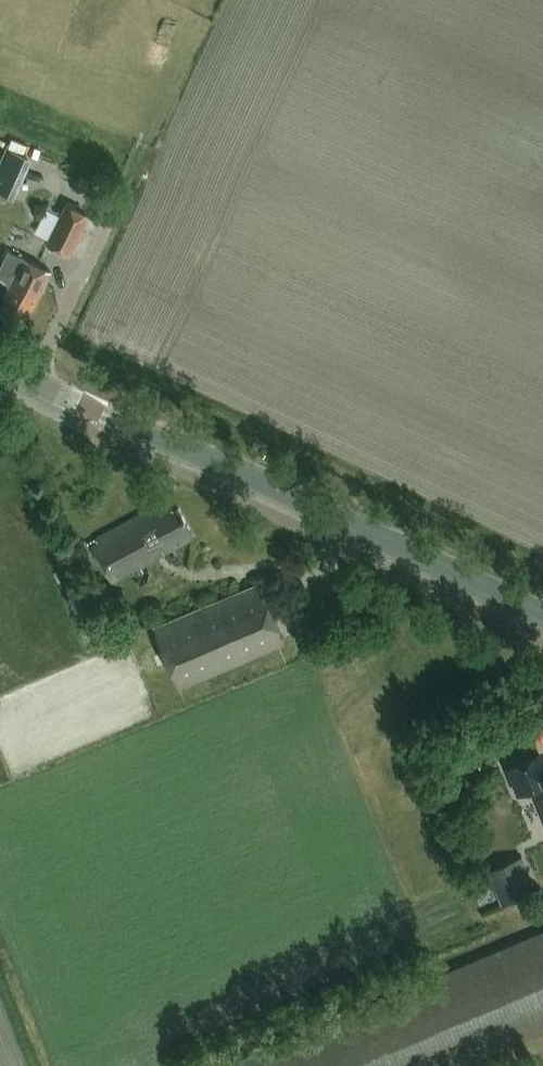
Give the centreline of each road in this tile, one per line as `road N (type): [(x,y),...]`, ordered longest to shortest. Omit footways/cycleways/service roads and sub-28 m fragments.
road 1 (primary): [(542,619),(0,368)]

